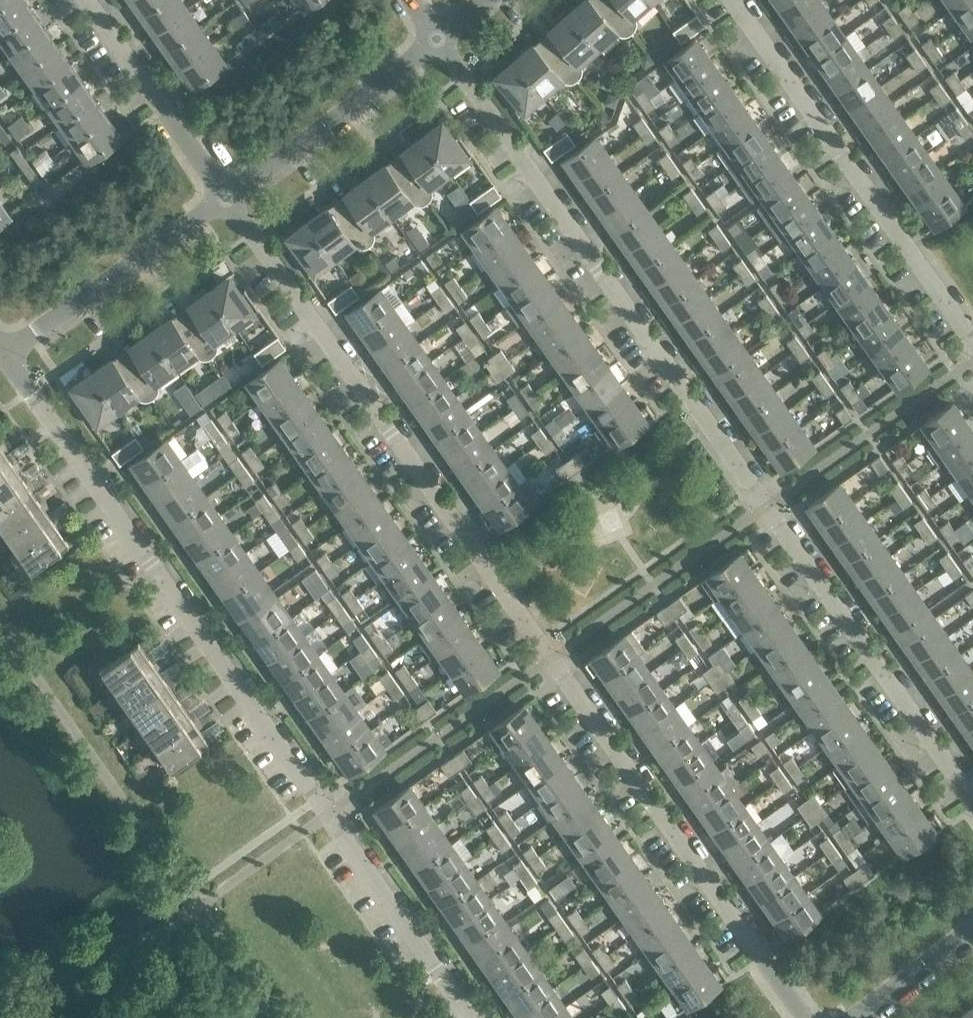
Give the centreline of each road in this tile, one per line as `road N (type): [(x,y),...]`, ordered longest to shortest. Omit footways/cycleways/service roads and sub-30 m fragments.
road 1 (residential): [(798,1017),(225,210)]
road 2 (residential): [(972,803),(758,510),(443,47)]
road 3 (residential): [(466,1017),(5,356)]
road 4 (residential): [(972,359),(729,0)]
road 5 (residential): [(225,210),(443,47)]
road 6 (residential): [(5,356),(225,210)]
road 7 (residential): [(225,210),(80,0)]
road 8 (residential): [(853,1017),(972,926)]

